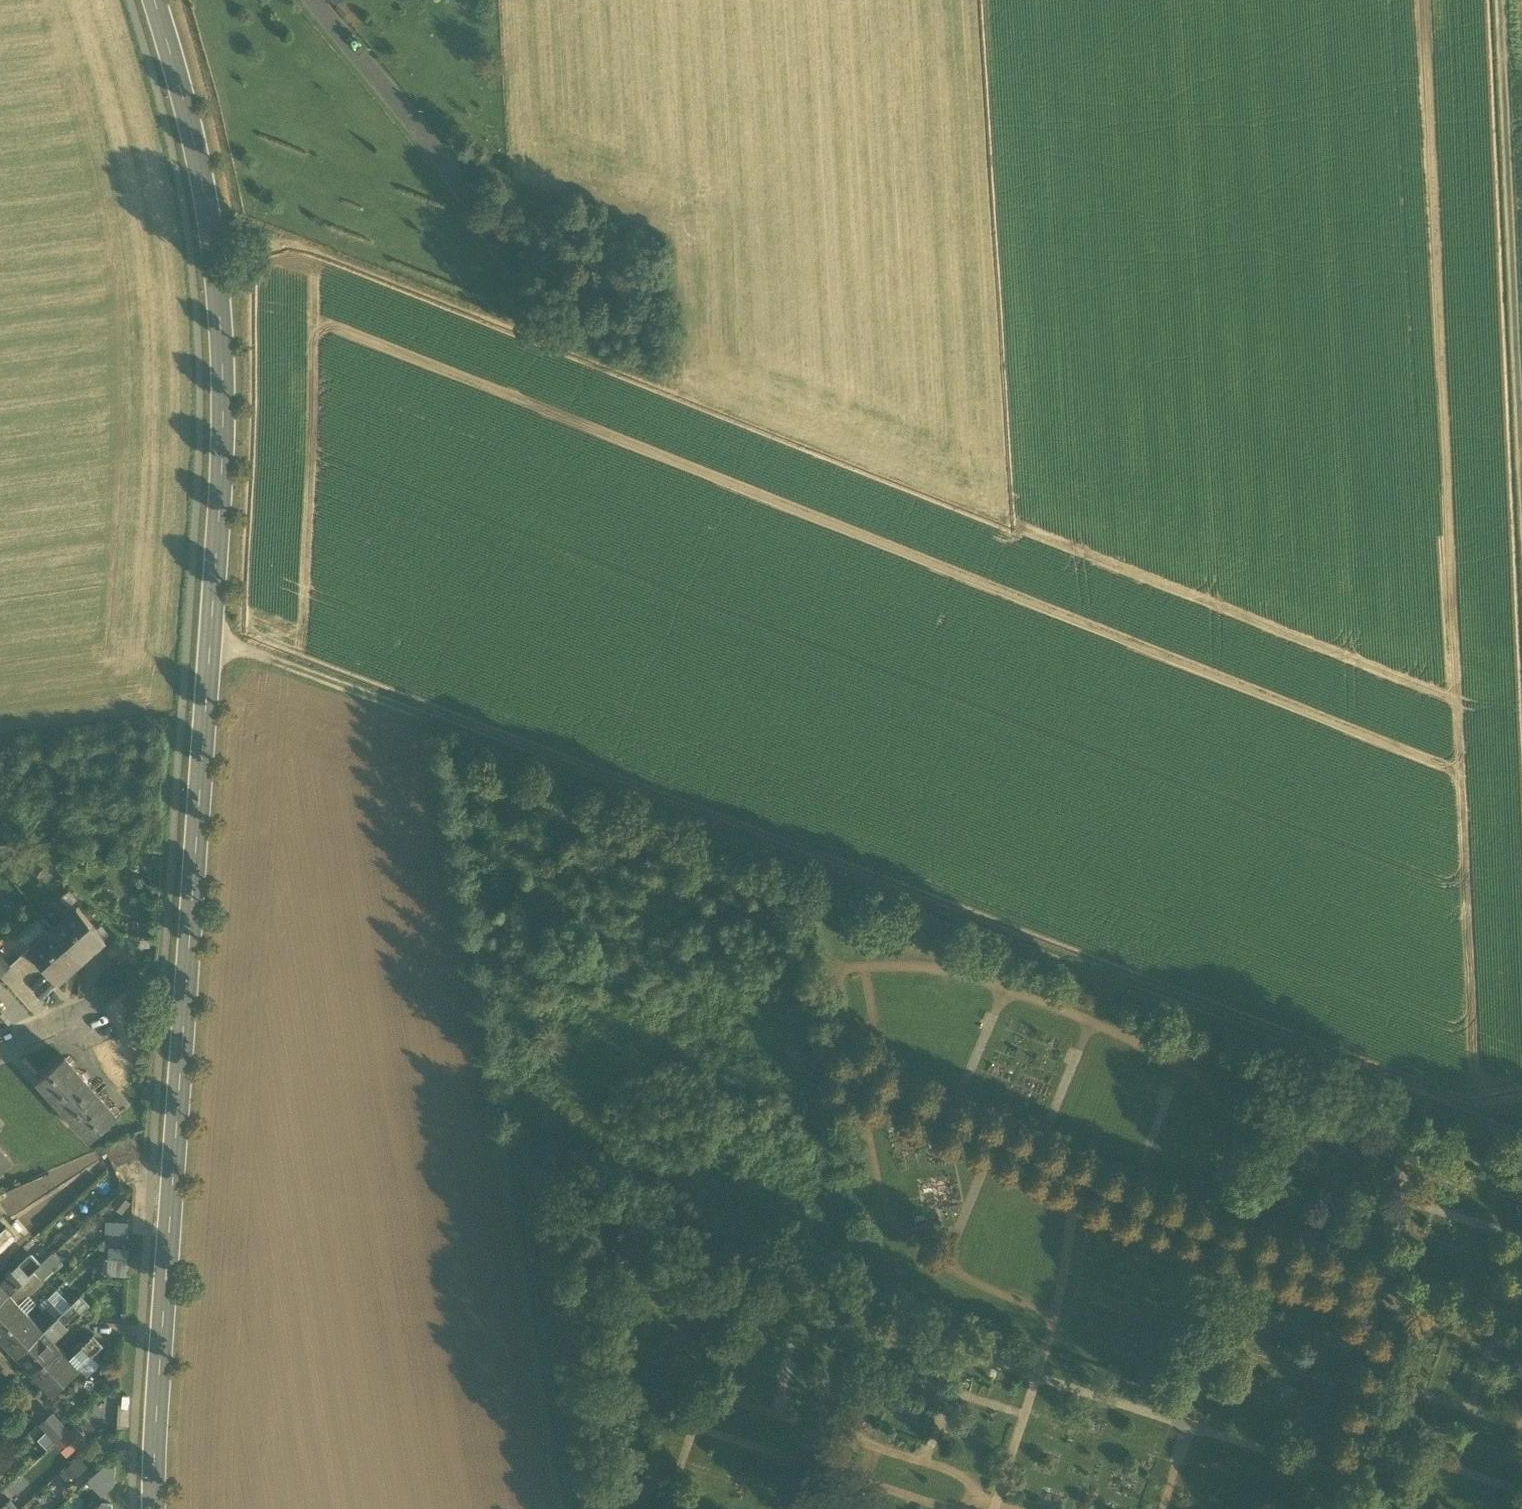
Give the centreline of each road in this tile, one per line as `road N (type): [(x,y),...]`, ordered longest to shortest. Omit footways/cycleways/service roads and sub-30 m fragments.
road 1 (tertiary): [(156,1508),(222,444),(221,334),(203,157),(154,0)]
road 2 (track): [(1521,1136),(214,635),(191,618)]
road 3 (track): [(1501,0),(1521,457)]
road 4 (residential): [(314,0),(458,179)]

